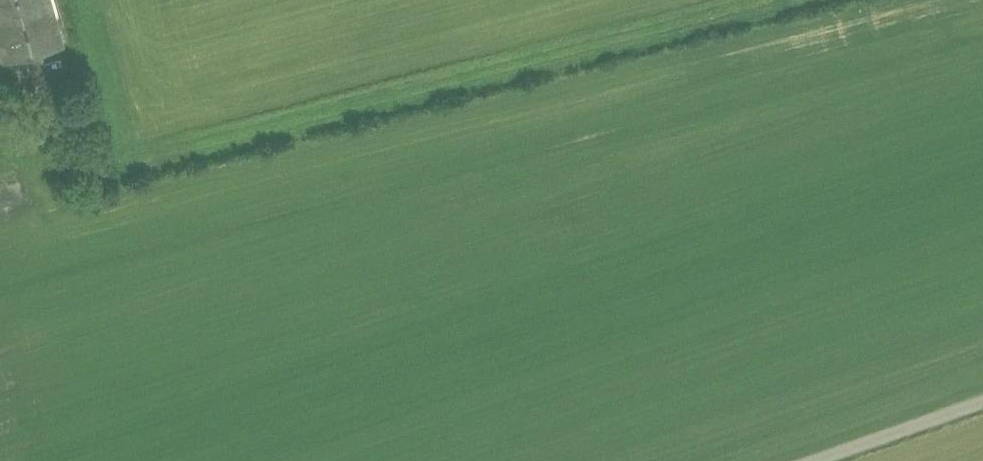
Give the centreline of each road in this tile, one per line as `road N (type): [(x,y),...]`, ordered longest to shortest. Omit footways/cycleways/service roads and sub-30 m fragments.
road 1 (unclassified): [(814,460),(982,402)]

